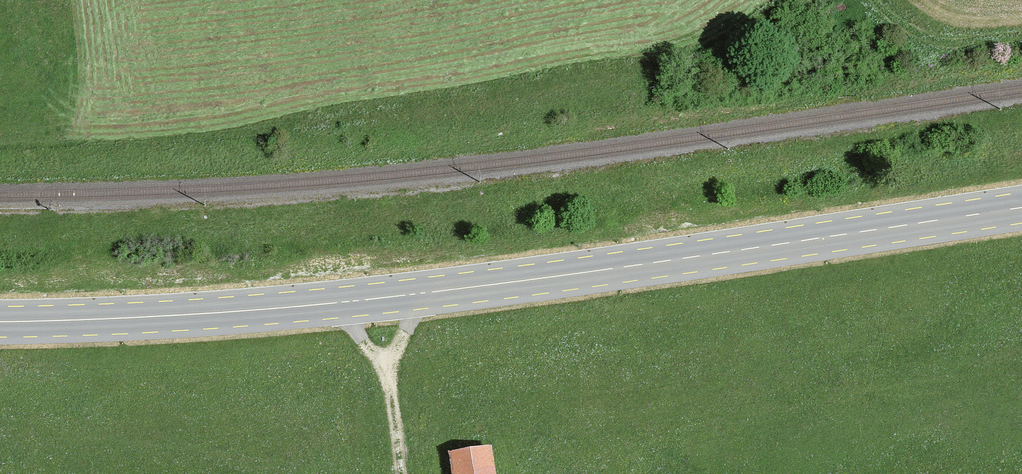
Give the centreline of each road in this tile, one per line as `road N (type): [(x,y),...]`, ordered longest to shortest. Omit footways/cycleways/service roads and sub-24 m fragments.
road 1 (primary): [(1021,211),(344,304),(0,324)]
road 2 (track): [(334,305),(387,370),(421,295)]
road 3 (track): [(875,0),(898,21),(946,43),(1021,35)]
road 4 (track): [(779,0),(738,32),(656,61)]

